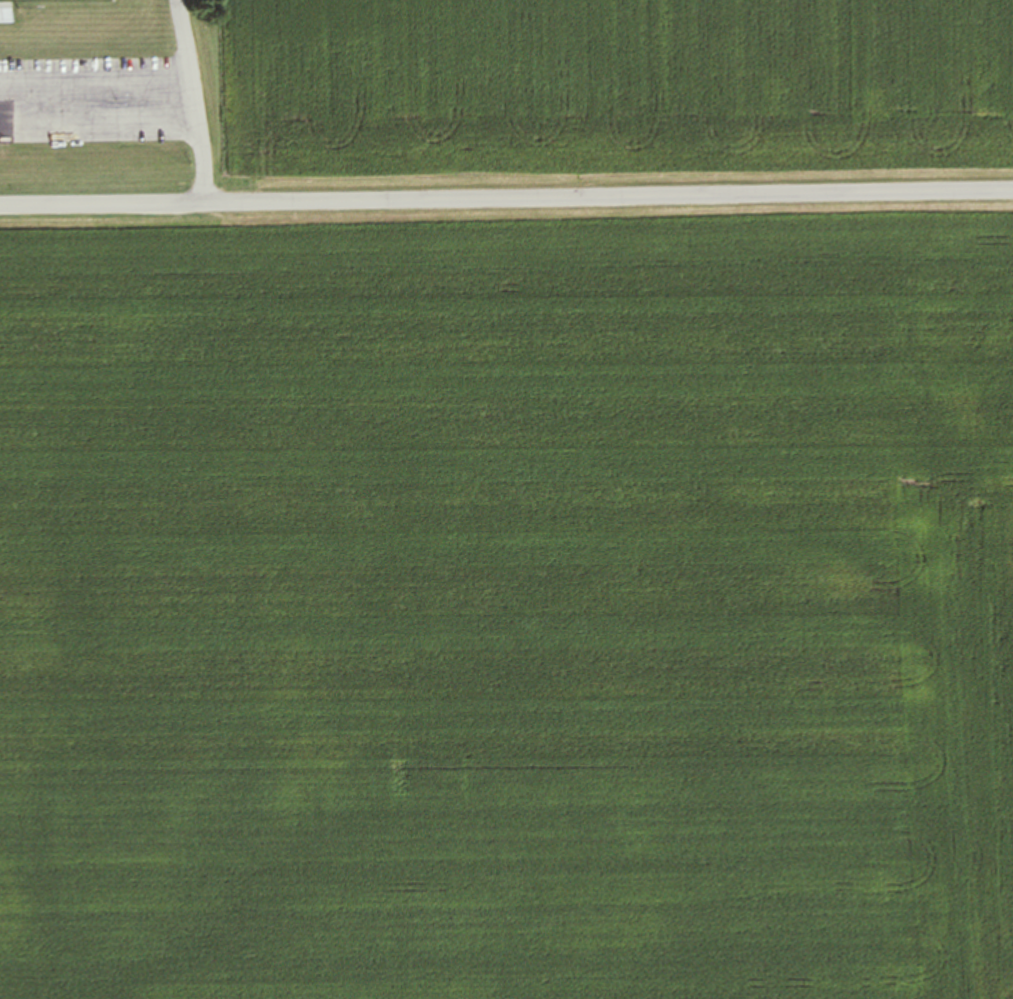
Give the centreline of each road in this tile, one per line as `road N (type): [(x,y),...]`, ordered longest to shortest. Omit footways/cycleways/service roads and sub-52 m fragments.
road 1 (secondary): [(0,207),(1012,201)]

